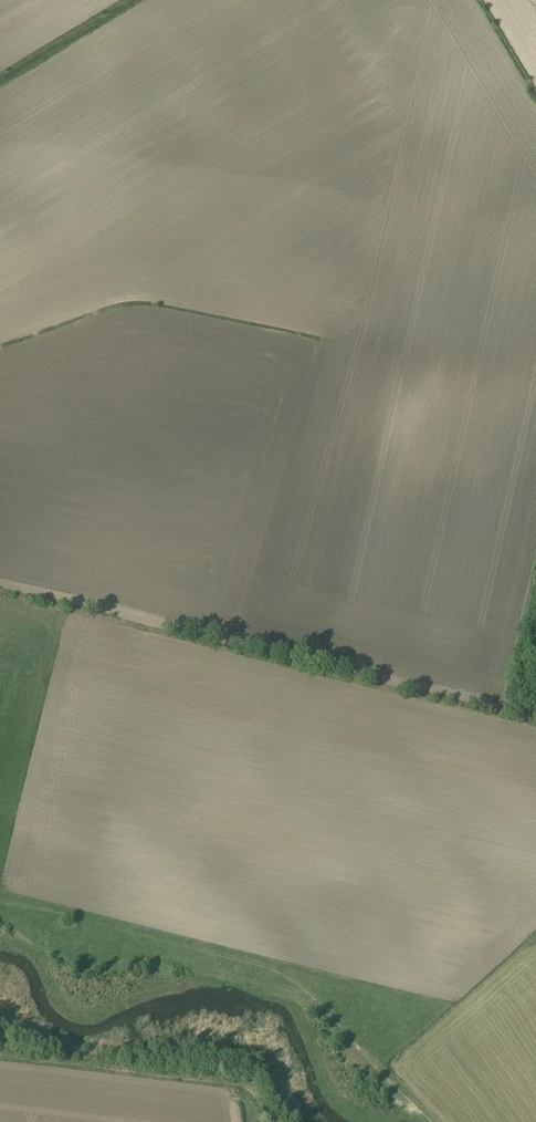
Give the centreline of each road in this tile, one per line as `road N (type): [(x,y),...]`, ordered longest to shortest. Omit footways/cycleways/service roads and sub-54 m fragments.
road 1 (unclassified): [(535,714),(0,584)]

